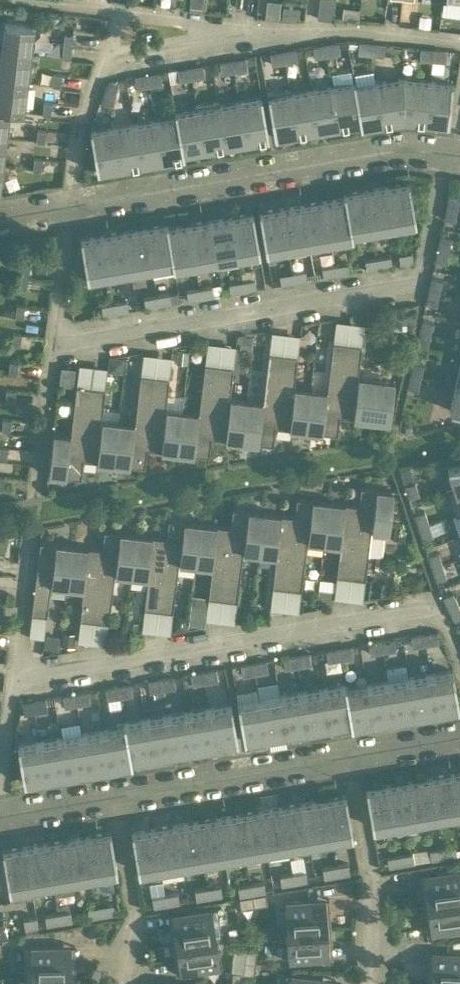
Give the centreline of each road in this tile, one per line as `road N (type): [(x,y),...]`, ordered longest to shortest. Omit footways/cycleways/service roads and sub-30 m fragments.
road 1 (residential): [(459,737),(0,814)]
road 2 (residential): [(459,156),(409,149),(0,218)]

